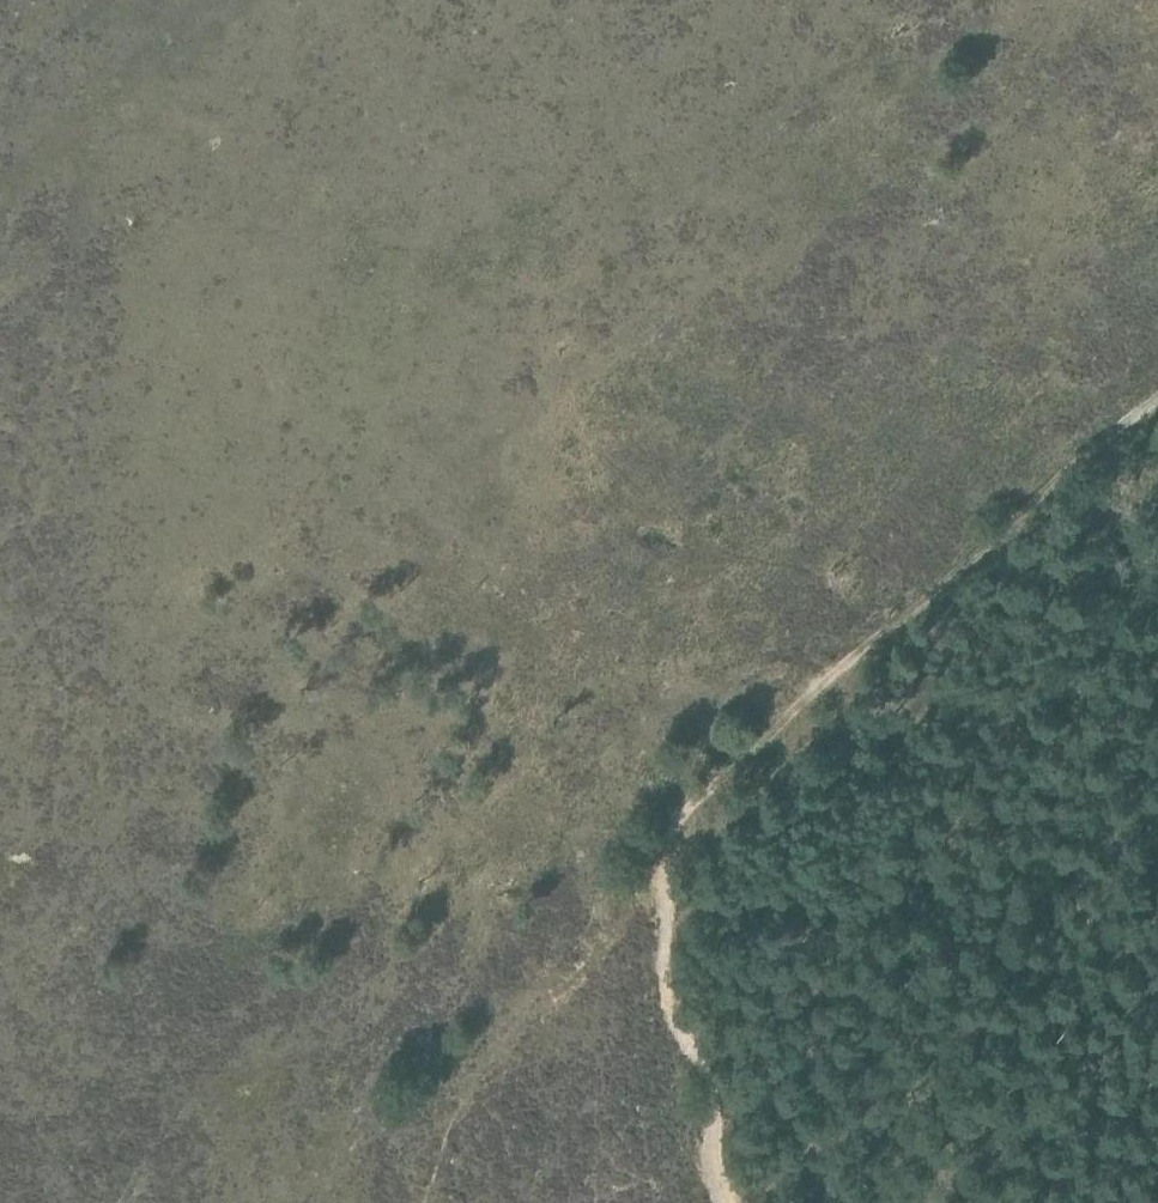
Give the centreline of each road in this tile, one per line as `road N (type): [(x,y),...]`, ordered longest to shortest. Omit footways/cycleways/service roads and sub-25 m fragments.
road 1 (track): [(734,1202),(710,1049),(676,1007),(666,842),(714,783),(1157,395)]

